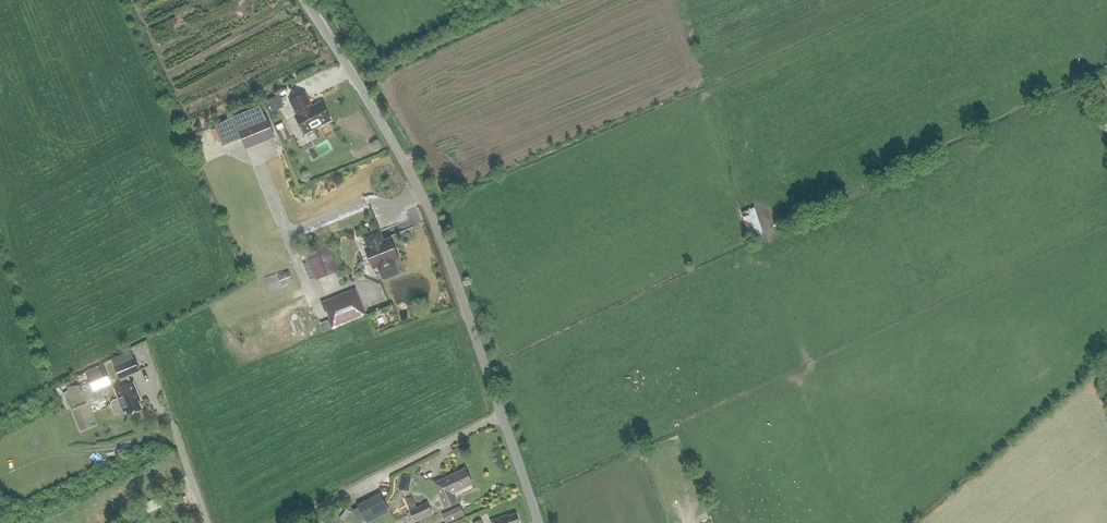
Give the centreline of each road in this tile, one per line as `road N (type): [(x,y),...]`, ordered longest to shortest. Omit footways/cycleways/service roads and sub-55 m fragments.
road 1 (unclassified): [(501,415),(421,192),(304,0)]
road 2 (unclassified): [(501,415),(286,522)]

